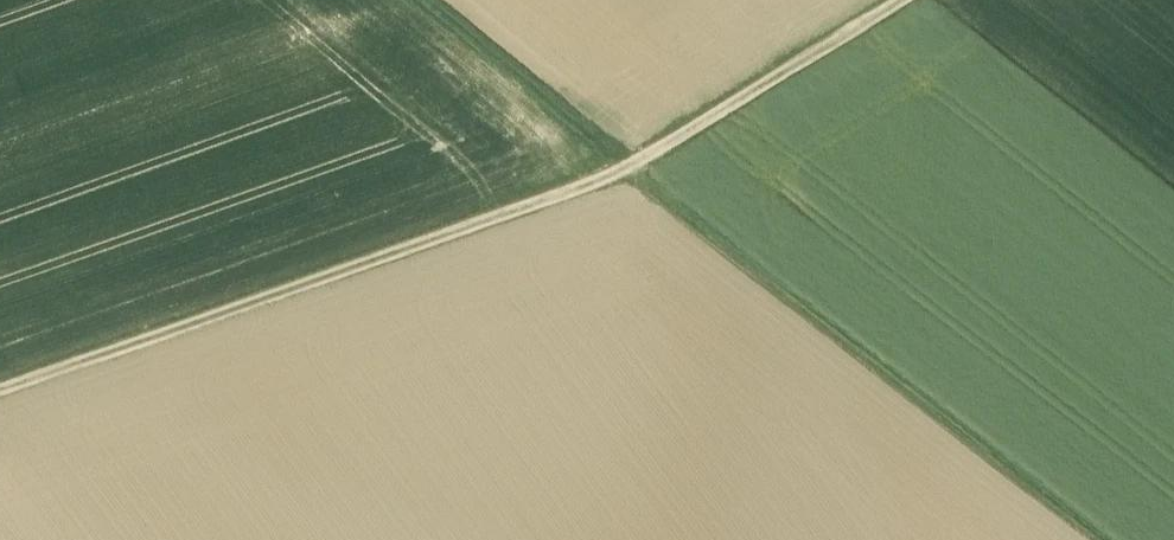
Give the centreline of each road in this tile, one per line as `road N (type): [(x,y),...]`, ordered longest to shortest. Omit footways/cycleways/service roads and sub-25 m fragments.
road 1 (track): [(0,413),(600,205),(947,0)]
road 2 (track): [(1093,539),(422,0)]

